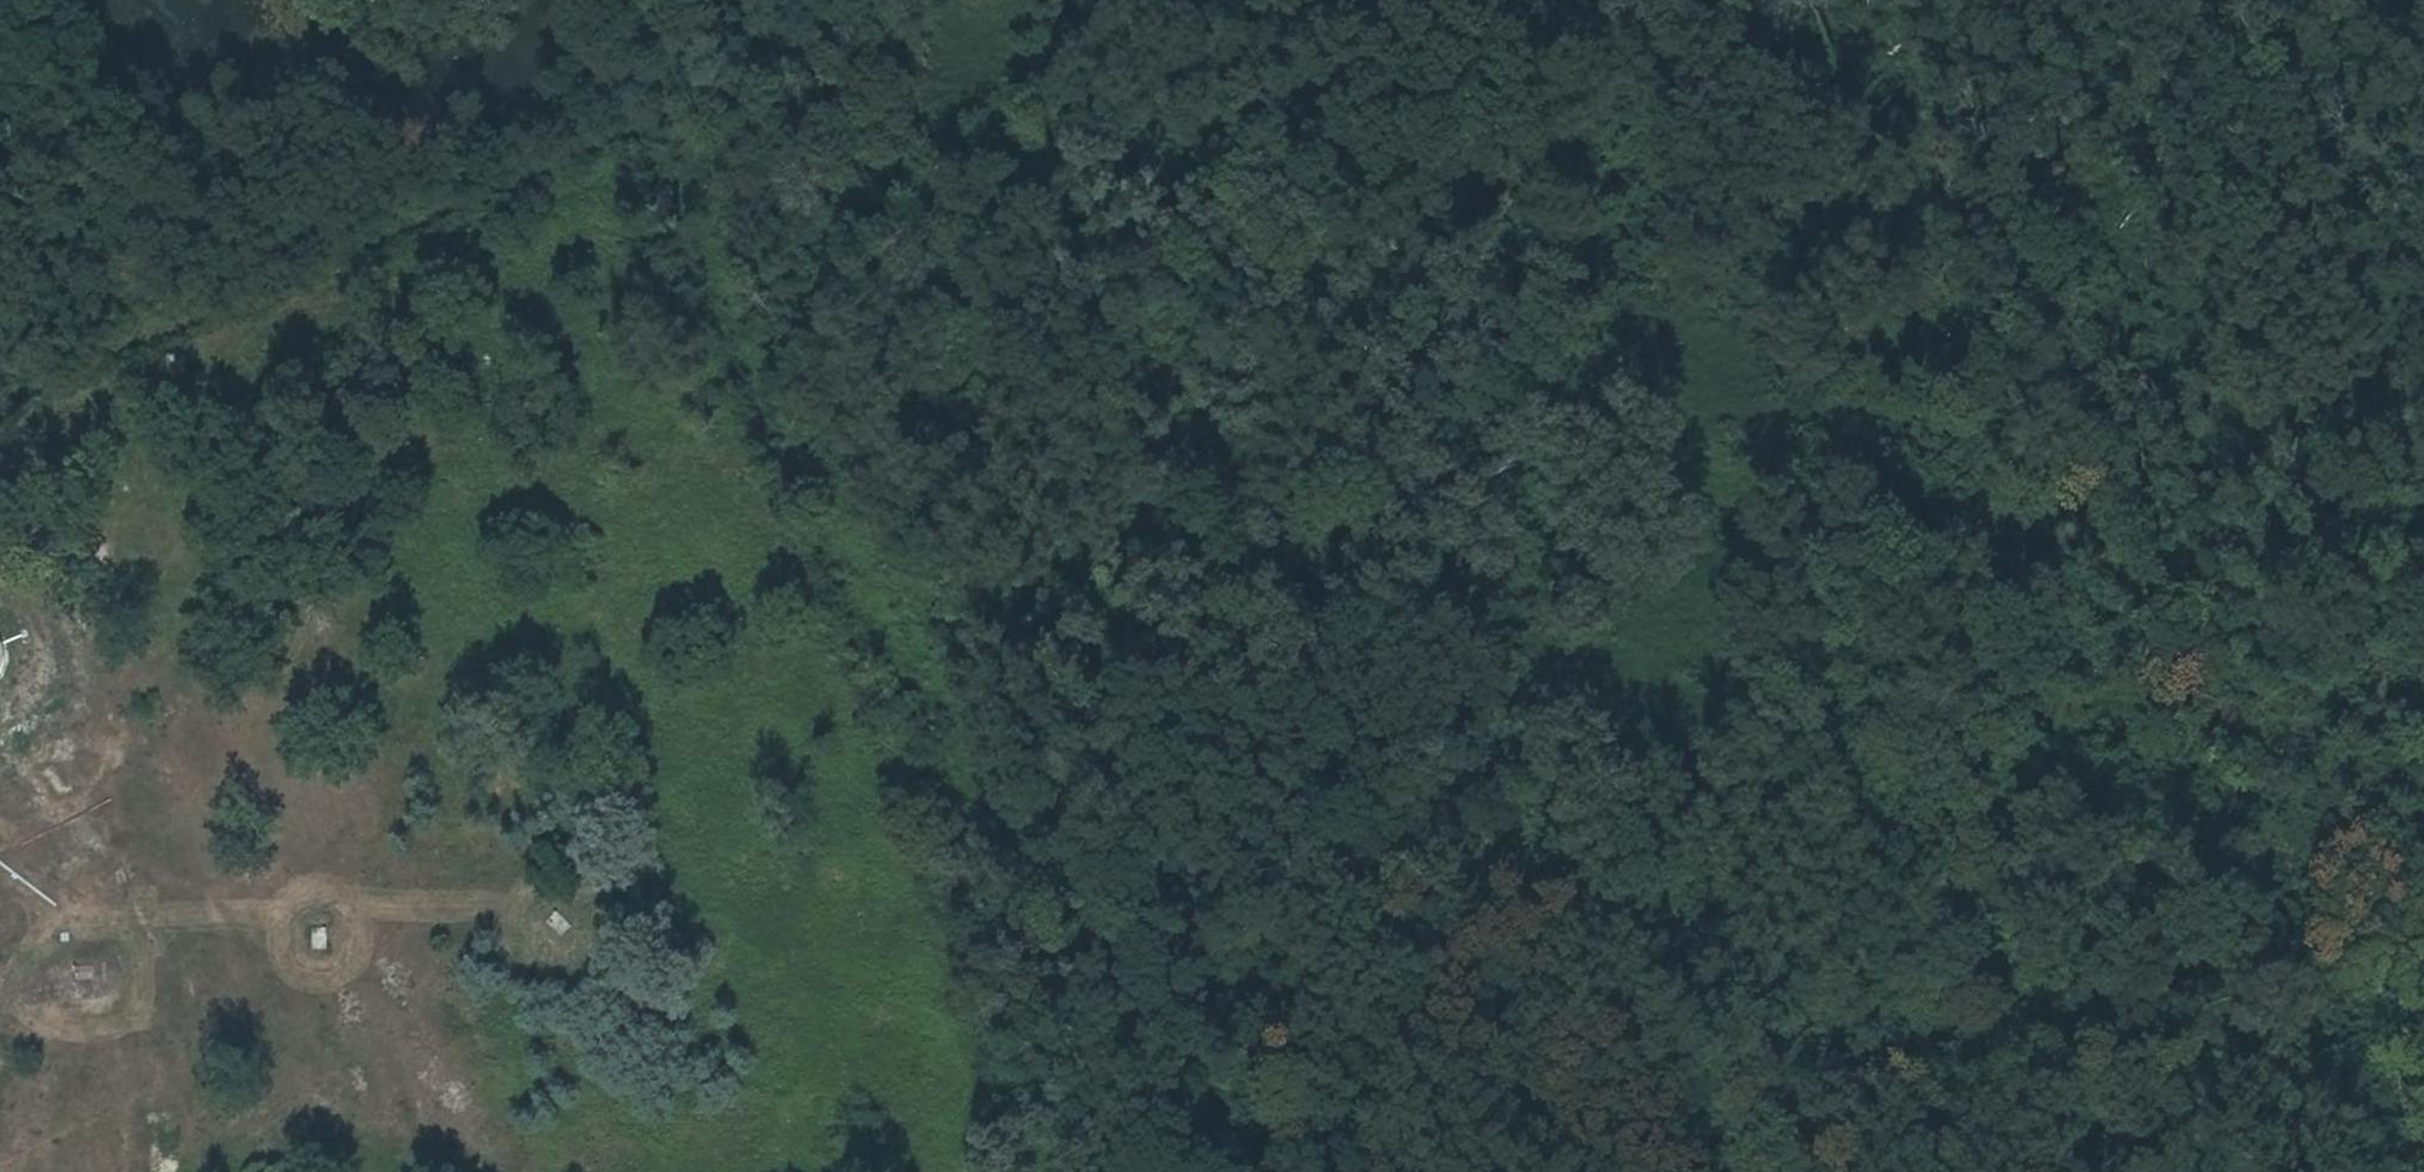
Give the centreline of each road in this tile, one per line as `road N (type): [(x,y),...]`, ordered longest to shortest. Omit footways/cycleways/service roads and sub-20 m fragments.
road 1 (track): [(0,975),(47,943),(319,896),(462,907)]
road 2 (track): [(127,257),(143,297),(144,329),(132,355),(0,416)]

